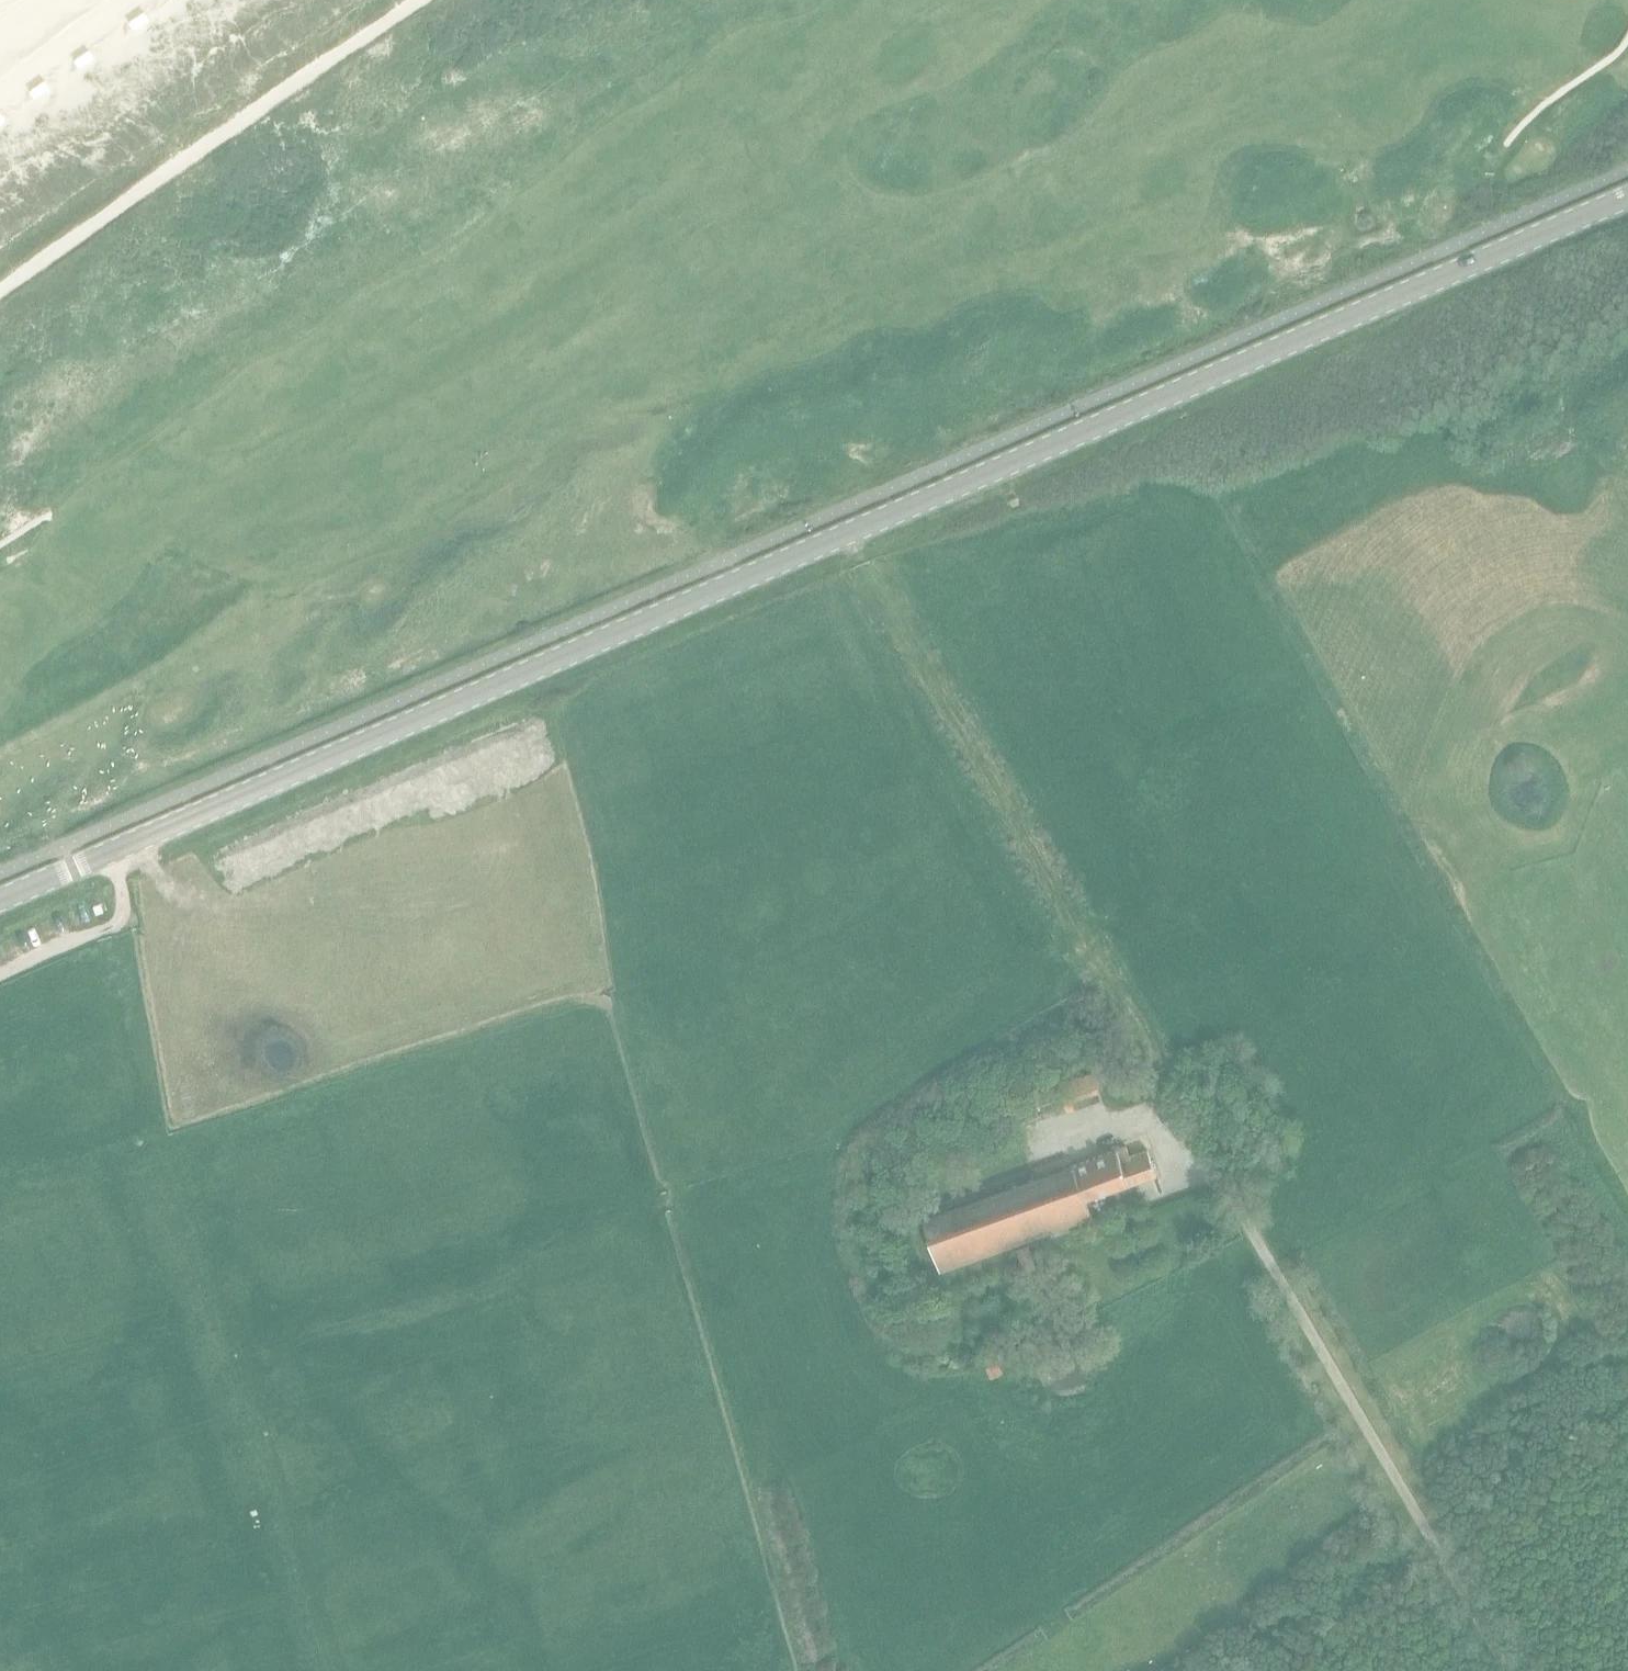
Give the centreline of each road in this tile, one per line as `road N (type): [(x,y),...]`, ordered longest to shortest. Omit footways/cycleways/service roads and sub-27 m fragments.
road 1 (secondary): [(0,898),(1627,197)]
road 2 (track): [(121,926),(164,1138),(605,997),(797,1670)]

